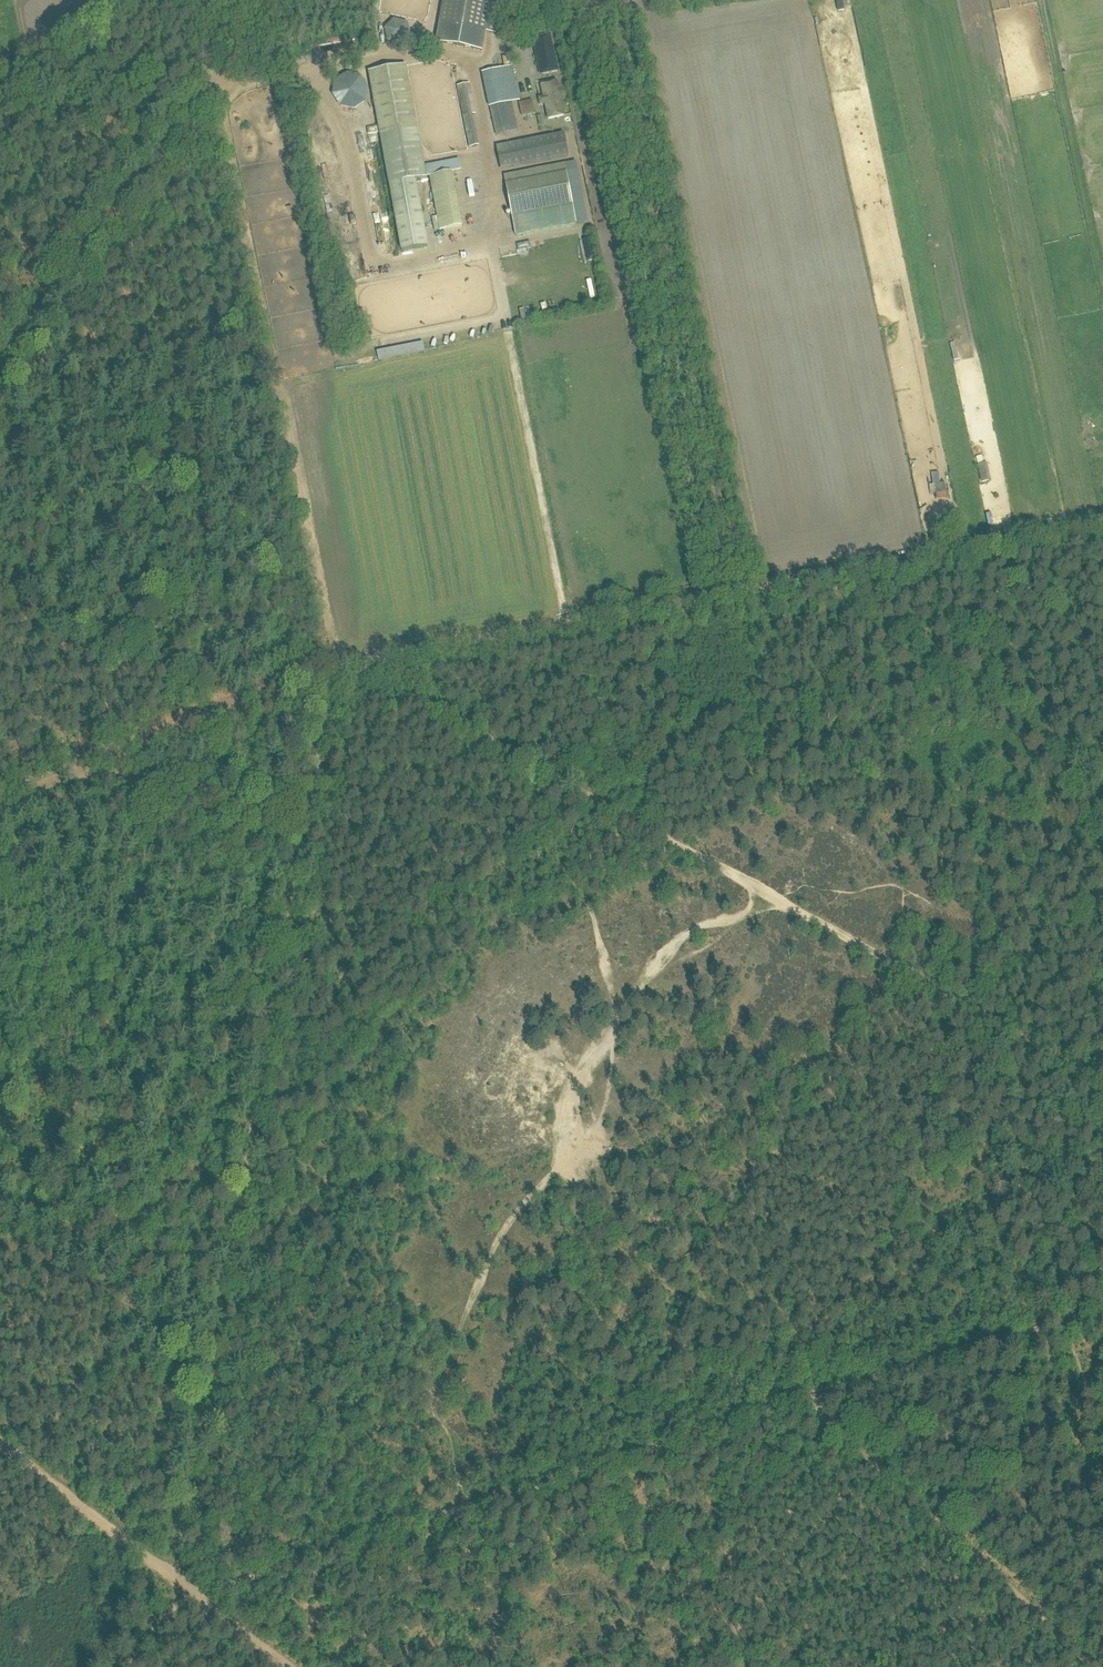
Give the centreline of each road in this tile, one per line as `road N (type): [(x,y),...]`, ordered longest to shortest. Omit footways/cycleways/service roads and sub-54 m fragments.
road 1 (unclassified): [(1102,524),(330,667)]
road 2 (track): [(300,834),(188,1492)]
road 3 (track): [(1062,1322),(459,1510)]
road 4 (track): [(221,115),(330,667)]
road 5 (track): [(0,365),(286,0)]
road 6 (track): [(1102,1083),(759,890)]
road 7 (track): [(1095,1666),(809,1401)]
road 8 (track): [(759,890),(494,747)]
road 9 (track): [(64,775),(281,678),(330,667)]
road 10 (track): [(459,1510),(210,1590),(200,1600)]
road 11 (track): [(0,1445),(200,1600)]
road 12 (track): [(264,810),(175,781),(64,775)]
road 13 (track): [(330,667),(304,808)]
road 14 (track): [(0,67),(126,0)]
road 15 (track): [(344,791),(375,779),(420,780),(470,759)]

